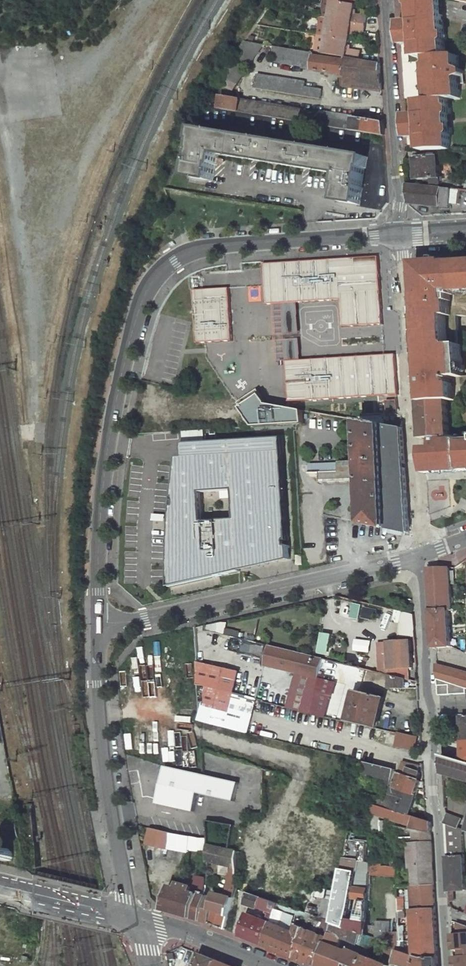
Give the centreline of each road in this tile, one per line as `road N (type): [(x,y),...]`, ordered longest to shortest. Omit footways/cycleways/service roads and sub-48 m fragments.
road 1 (unclassified): [(99,623),(108,450),(138,314),(159,275),(202,248),(400,234)]
road 2 (residential): [(420,556),(445,965)]
road 3 (unclassified): [(99,623),(420,556)]
road 4 (unclassified): [(132,916),(106,758),(99,623)]
road 5 (residential): [(385,0),(400,234)]
road 6 (secondary): [(132,916),(262,965)]
road 7 (secondary): [(0,887),(132,916)]

